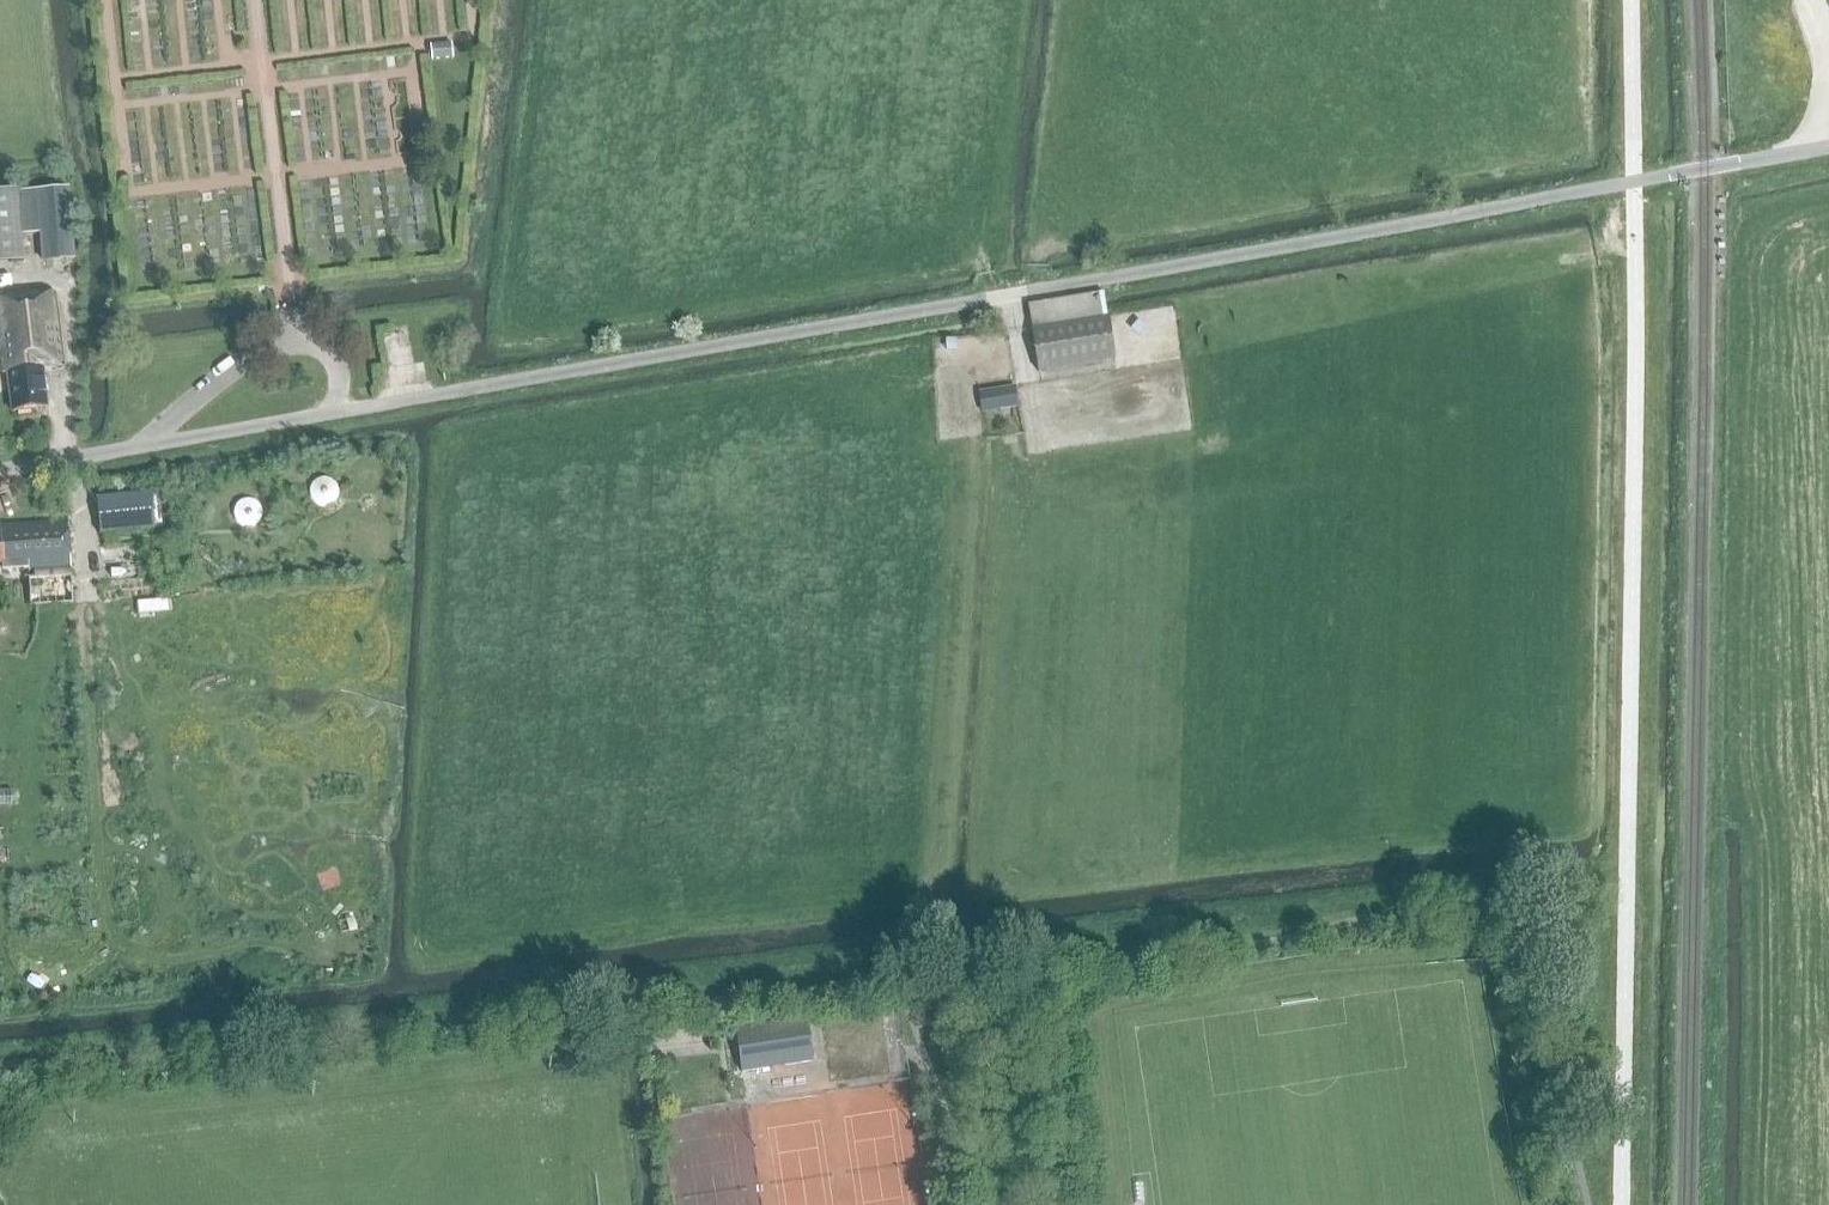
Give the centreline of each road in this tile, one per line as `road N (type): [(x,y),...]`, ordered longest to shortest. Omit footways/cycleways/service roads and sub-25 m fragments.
road 1 (unclassified): [(0,470),(1828,148)]

